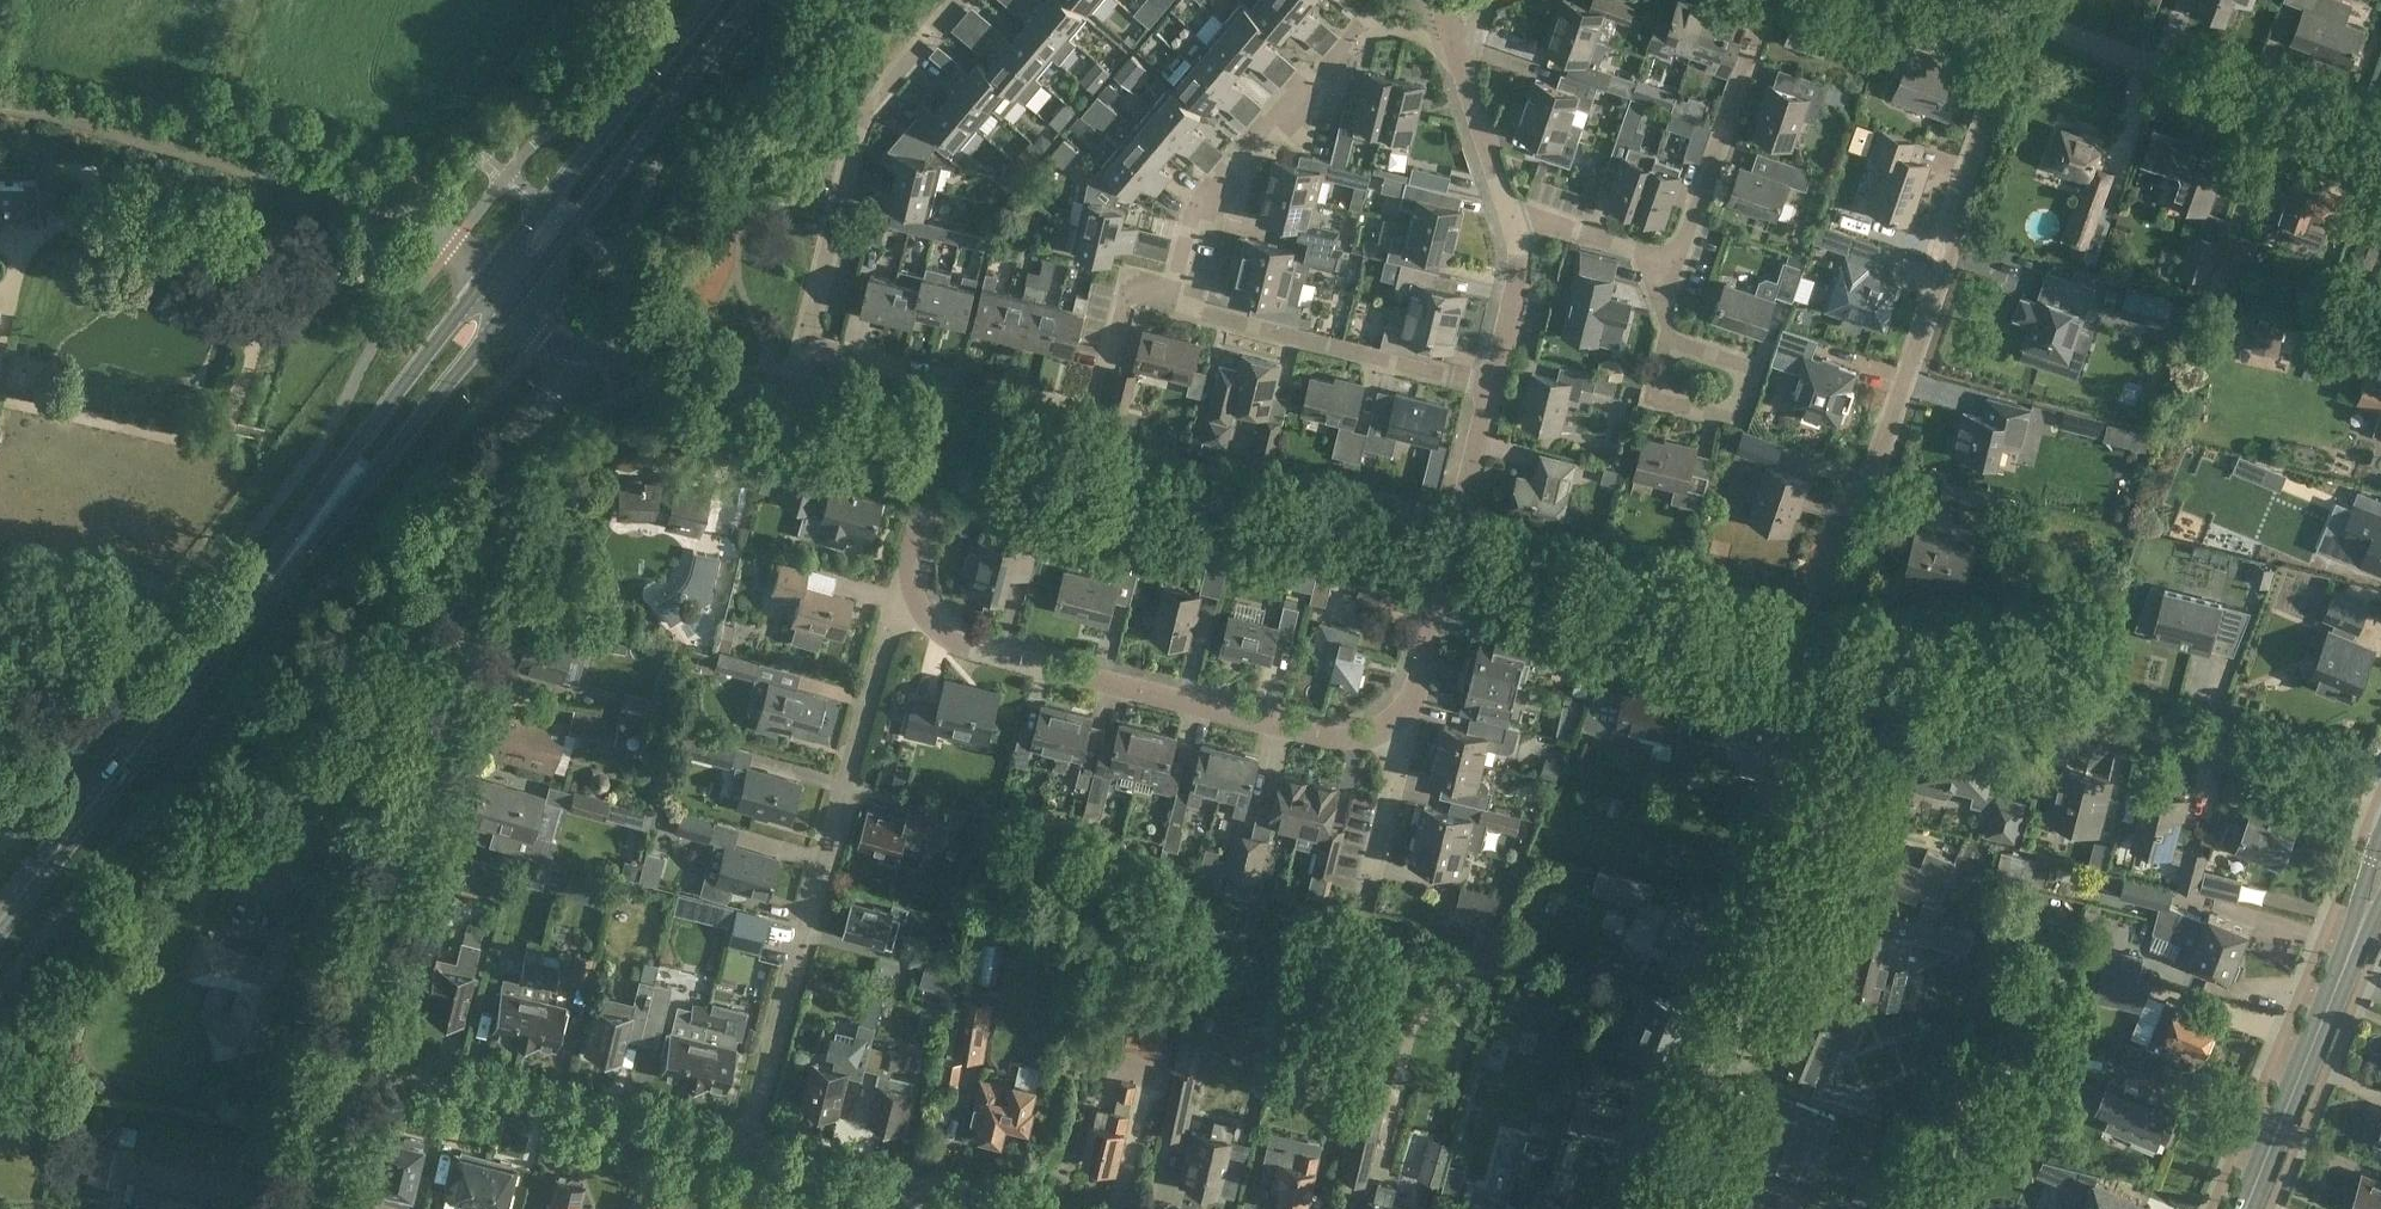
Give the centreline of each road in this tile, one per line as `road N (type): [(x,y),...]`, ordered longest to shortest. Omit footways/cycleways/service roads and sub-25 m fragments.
road 1 (residential): [(336,1058),(502,471),(580,352)]
road 2 (residential): [(1798,639),(1846,493),(1865,499),(1951,249),(1947,240),(2021,13)]
road 3 (residential): [(748,1147),(910,565)]
road 4 (residential): [(1661,1208),(1889,664)]
road 5 (residential): [(1389,725),(1347,739),(1321,736),(966,649),(929,624),(910,565)]
road 6 (residential): [(2380,786),(1889,664)]
road 7 (residential): [(1170,306),(1128,296),(1097,416),(805,346)]
road 8 (residential): [(1170,306),(1198,204),(1357,34),(1407,29),(1462,66)]
road 9 (primary): [(492,273),(258,579),(224,638)]
road 10 (unclassified): [(0,108),(65,111),(278,164),(433,219)]
road 11 (primary): [(224,638),(272,597),(504,312)]
road 12 (residential): [(748,1147),(336,1058)]
road 13 (residential): [(805,346),(865,115),(963,0)]
road 14 (residential): [(2021,13),(2380,137)]
road 15 (primary): [(526,286),(750,0)]
road 16 (secondary): [(2242,1208),(2380,873)]
road 17 (primary): [(0,919),(224,638)]
road 18 (residential): [(1490,389),(1419,682),(1389,725)]
road 19 (primary): [(715,0),(492,273)]
road 20 (residential): [(1490,389),(1170,306)]
road 21 (residential): [(1769,0),(1687,238),(1664,265)]
road 22 (unclassified): [(433,219),(447,192),(610,0)]
road 23 (residential): [(910,565),(935,479),(925,438),(894,413),(793,388)]
road 24 (residential): [(1008,1208),(748,1147)]
road 25 (residential): [(1668,340),(1653,397),(1736,423),(1753,366)]
road 26 (residential): [(1798,639),(1605,592)]
road 27 (residential): [(1513,215),(1519,277),(1490,389)]
road 28 (residential): [(1366,894),(1398,759),(1389,725)]
road 29 (residential): [(1664,265),(1513,215)]
road 30 (residential): [(288,1208),(336,1058)]
road 31 (residential): [(1462,66),(1513,215)]

